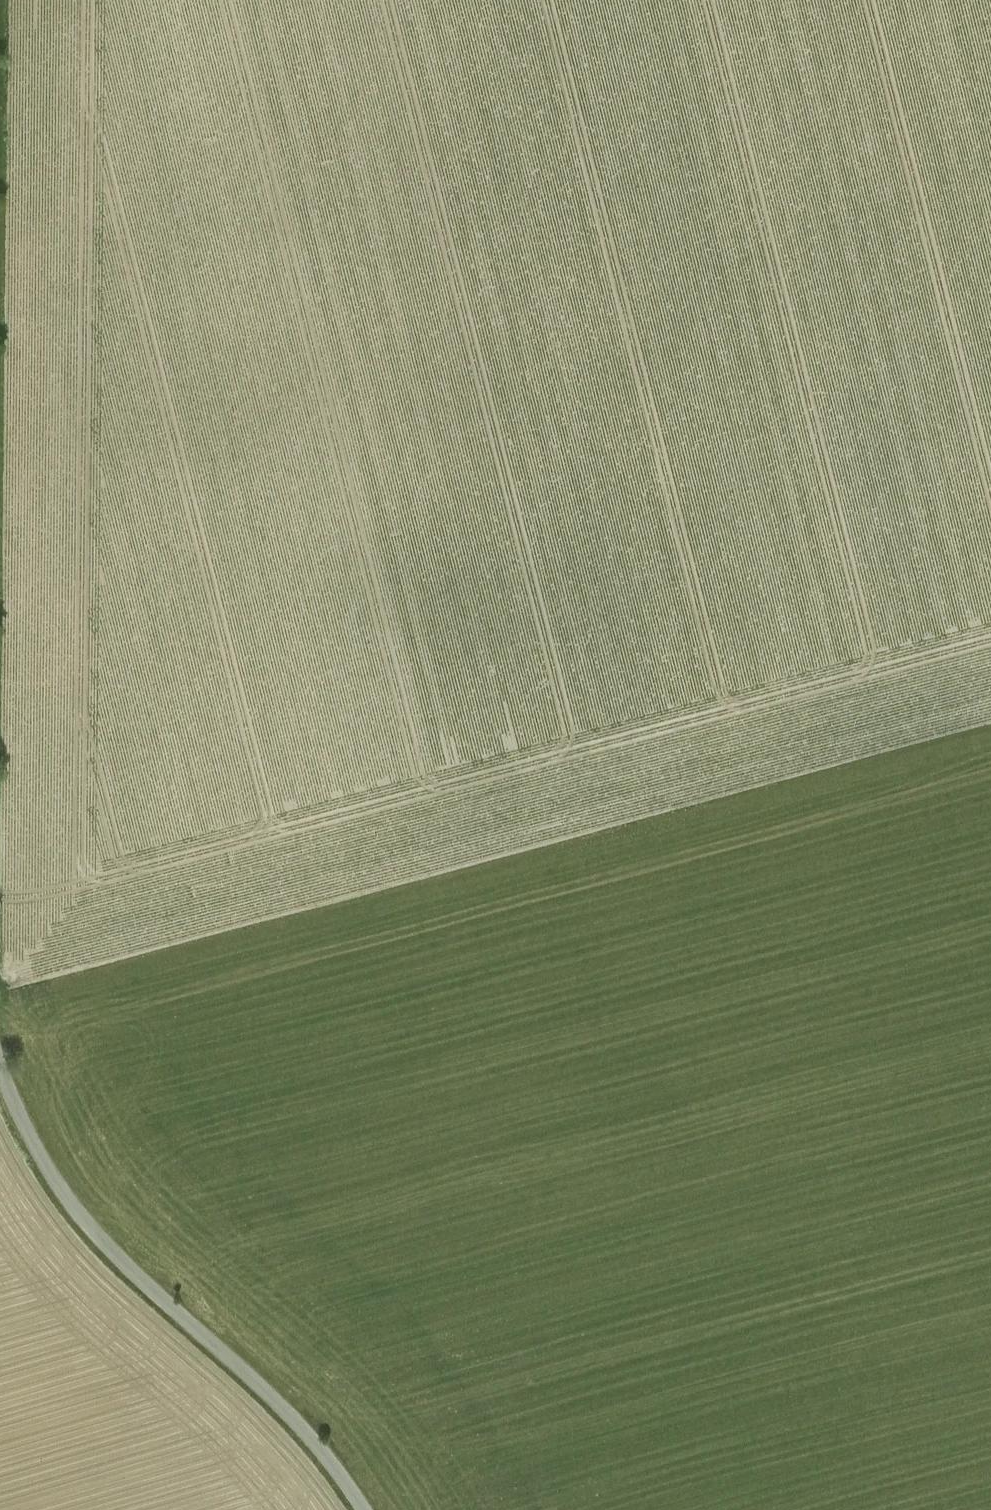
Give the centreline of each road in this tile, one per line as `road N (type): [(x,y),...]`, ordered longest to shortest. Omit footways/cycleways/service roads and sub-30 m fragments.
road 1 (unclassified): [(365,1509),(299,1424),(109,1248),(57,1184),(0,1059)]

